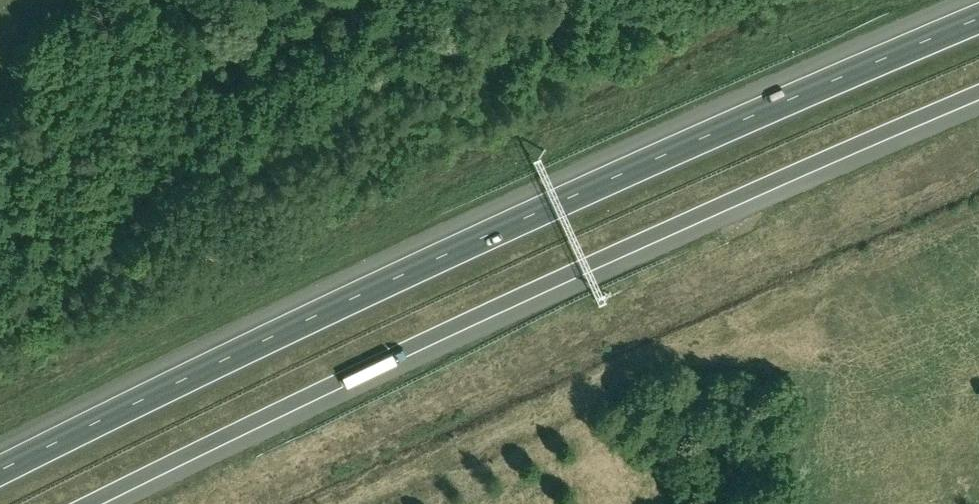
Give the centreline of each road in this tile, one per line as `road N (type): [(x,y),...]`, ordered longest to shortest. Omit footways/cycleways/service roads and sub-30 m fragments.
road 1 (motorway): [(978,19),(576,194),(0,471)]
road 2 (motorway): [(84,503),(408,348),(978,92)]

